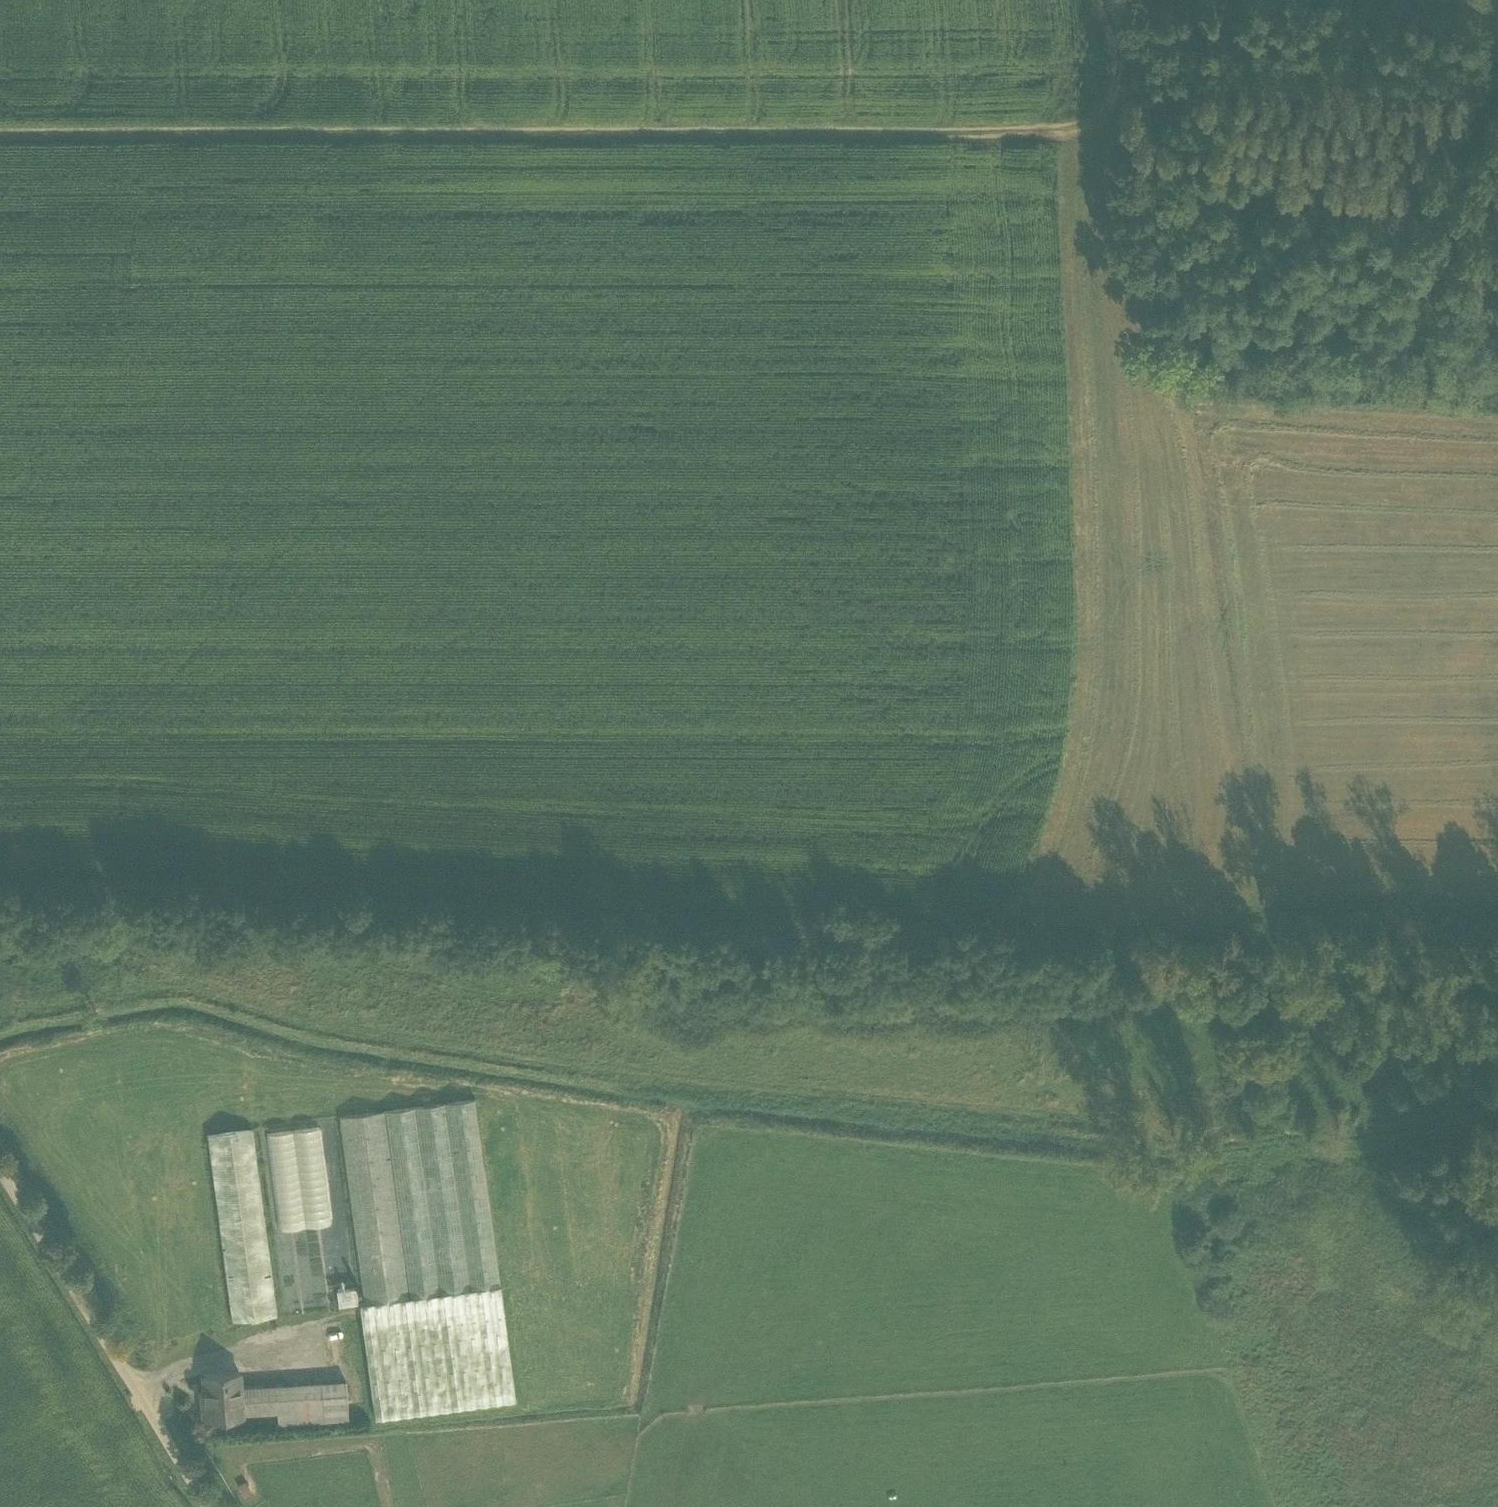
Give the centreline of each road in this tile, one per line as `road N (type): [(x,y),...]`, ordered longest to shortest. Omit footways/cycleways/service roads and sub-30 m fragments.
road 1 (track): [(0,135),(1060,132),(1110,117),(1125,59),(1115,0)]
road 2 (residential): [(207,1506),(0,1181)]
road 3 (track): [(135,1387),(250,1347),(344,1330)]

